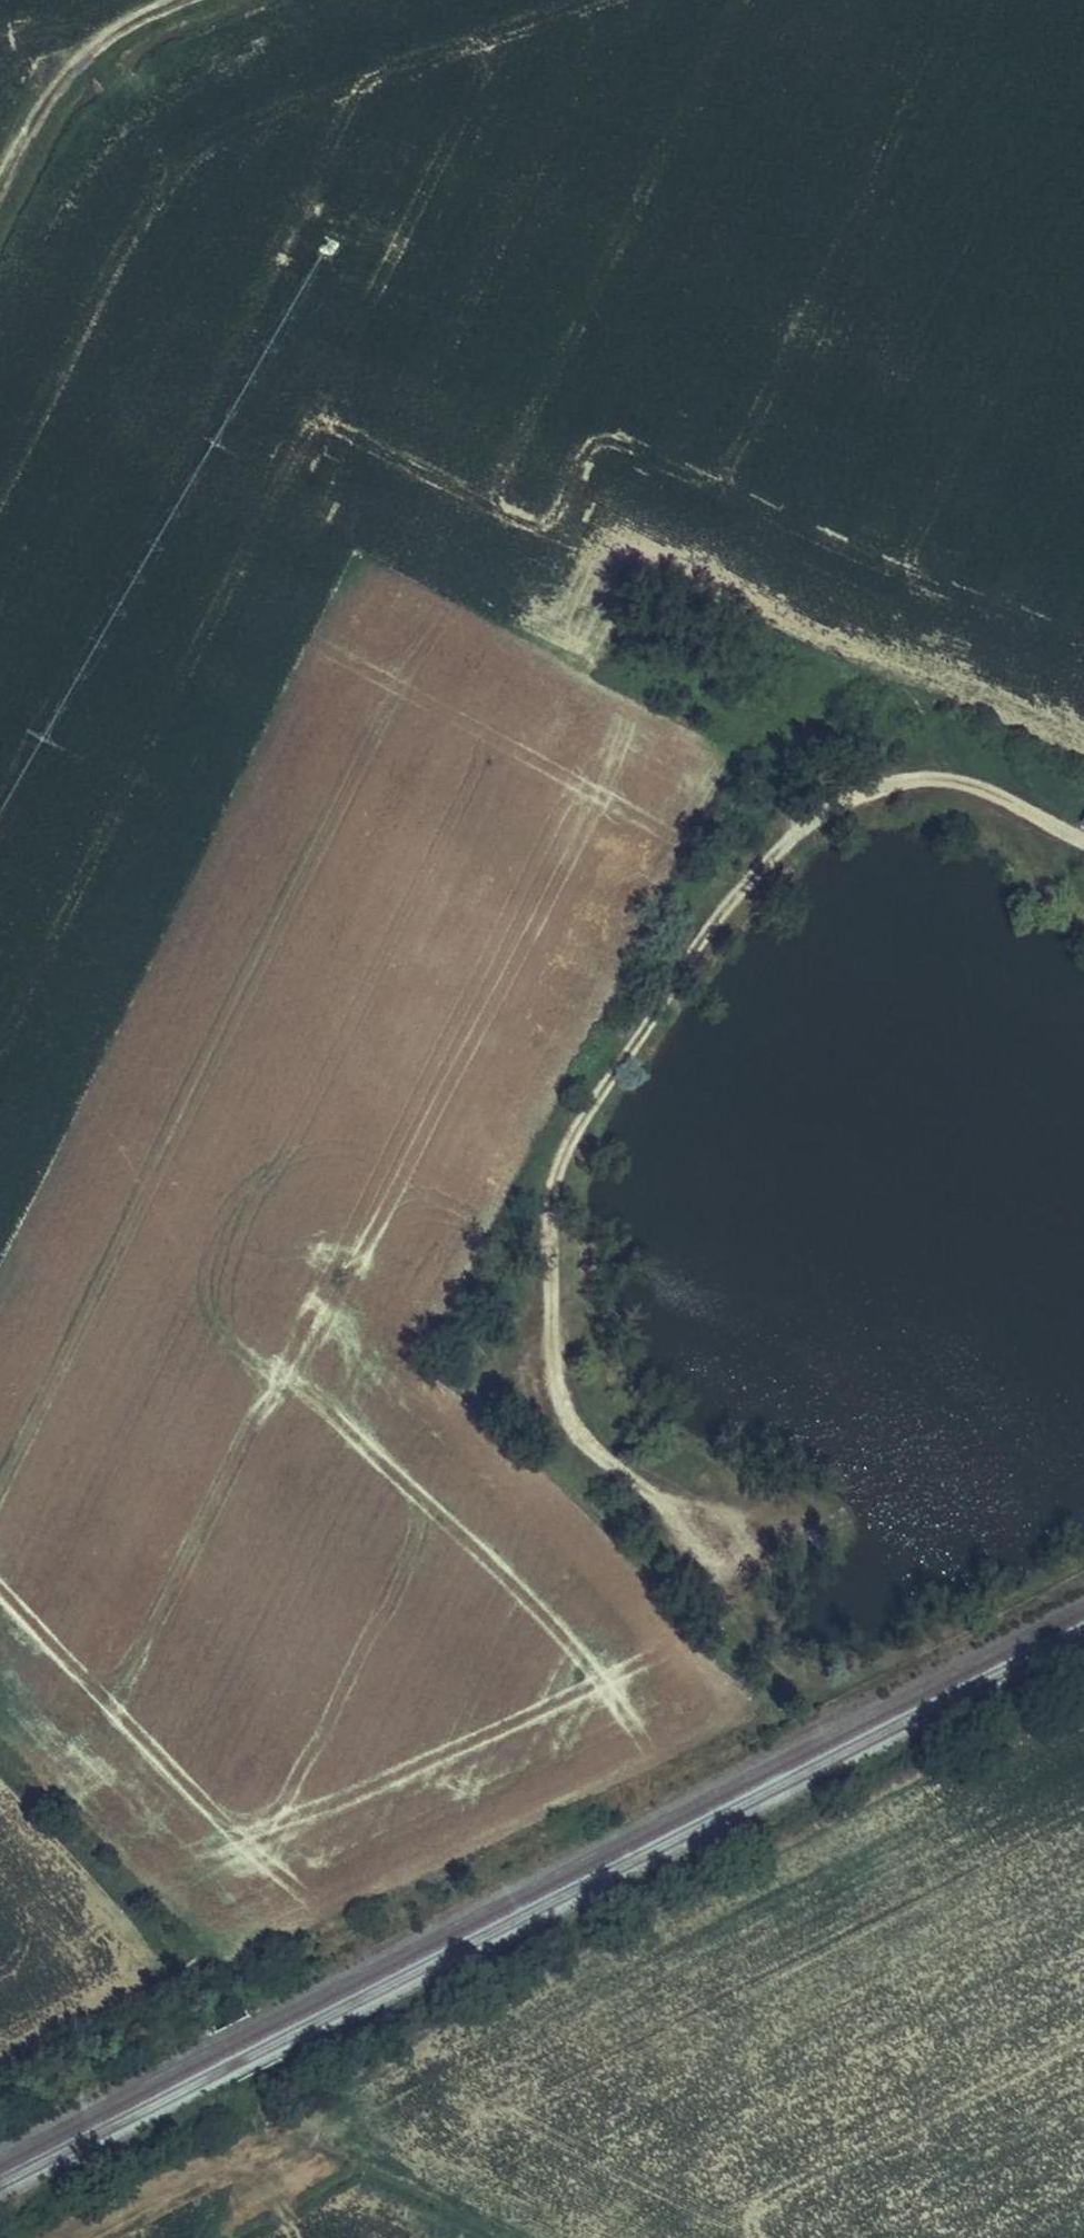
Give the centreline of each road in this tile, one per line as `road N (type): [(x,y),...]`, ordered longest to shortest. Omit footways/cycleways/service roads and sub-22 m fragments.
road 1 (track): [(800,1695),(686,1531),(583,1437),(564,1403),(546,1220),(554,1175),(564,1146),(666,992),(767,853),(811,818),(882,783),(947,778),(1083,841)]
road 2 (track): [(0,202),(80,59),(154,13),(192,0)]

